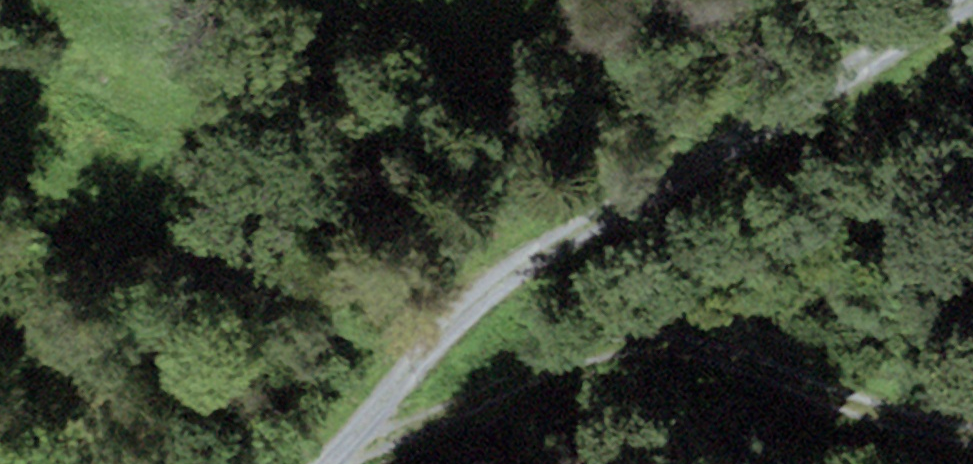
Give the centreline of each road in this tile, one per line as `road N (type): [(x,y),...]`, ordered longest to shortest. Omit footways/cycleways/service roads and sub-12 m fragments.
road 1 (track): [(295,463),(534,262),(967,0)]
road 2 (track): [(356,463),(639,351),(972,438)]

